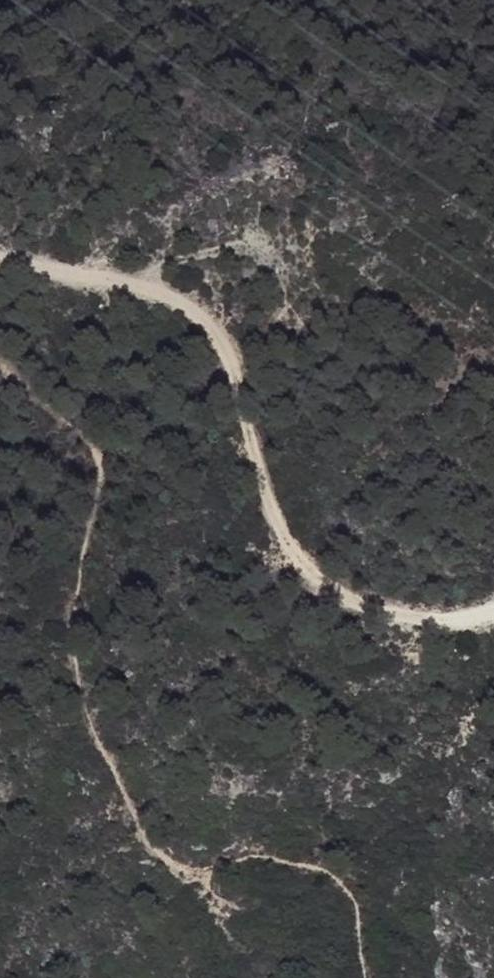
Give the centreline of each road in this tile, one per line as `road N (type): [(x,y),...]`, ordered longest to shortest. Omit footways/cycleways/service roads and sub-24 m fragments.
road 1 (track): [(0,384),(103,445),(107,484),(88,542),(74,655),(88,713),(148,841),(162,860),(196,874),(249,856),(339,875),(363,977)]
road 2 (track): [(0,261),(172,296),(231,347),(270,501),(289,551),(312,577),(370,615),(493,613)]

